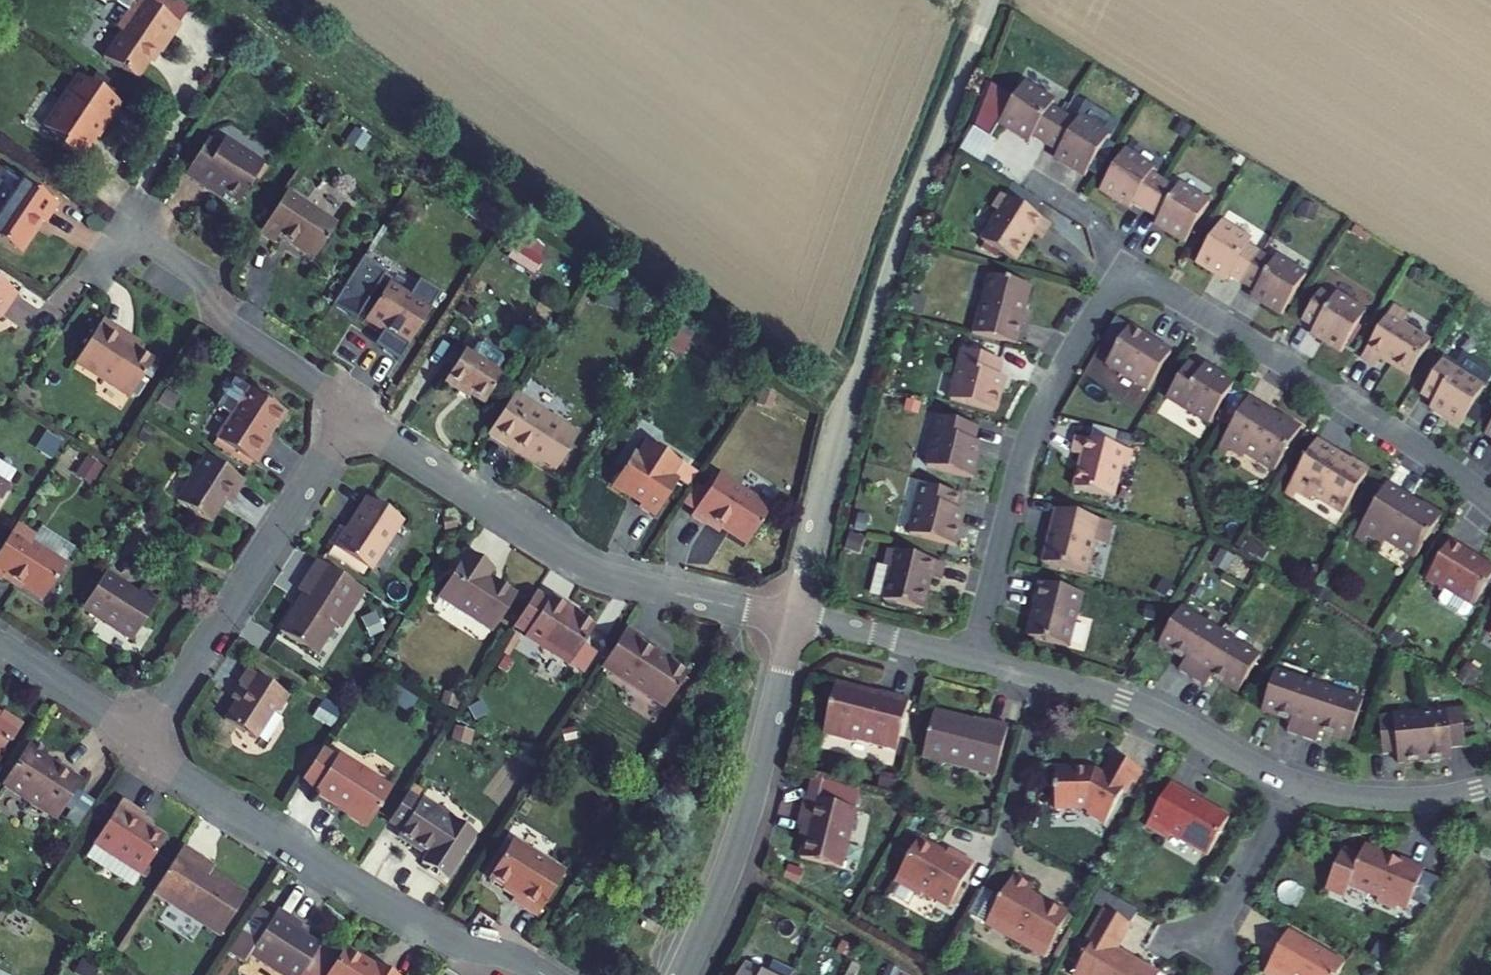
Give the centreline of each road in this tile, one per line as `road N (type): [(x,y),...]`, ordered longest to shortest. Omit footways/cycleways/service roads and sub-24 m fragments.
road 1 (residential): [(975,660),(1034,425),(1096,311),(1128,286),(1168,292),(1429,456),(1490,505)]
road 2 (residential): [(796,617),(881,291),(991,0)]
road 3 (residential): [(796,617),(581,565),(349,419)]
road 4 (residential): [(141,735),(180,775),(359,890),(447,939),(511,955),(548,974)]
road 5 (residential): [(349,419),(141,735)]
road 6 (residential): [(682,974),(745,822),(796,617)]
road 7 (residential): [(1297,784),(1137,705),(975,660)]
road 8 (residential): [(349,419),(316,381),(217,315),(201,276),(123,232)]
road 9 (residential): [(1490,786),(1377,801),(1297,784)]
road 10 (residential): [(975,660),(796,617)]
road 11 (residential): [(1297,784),(1209,938)]
road 12 (residential): [(0,643),(141,735)]

